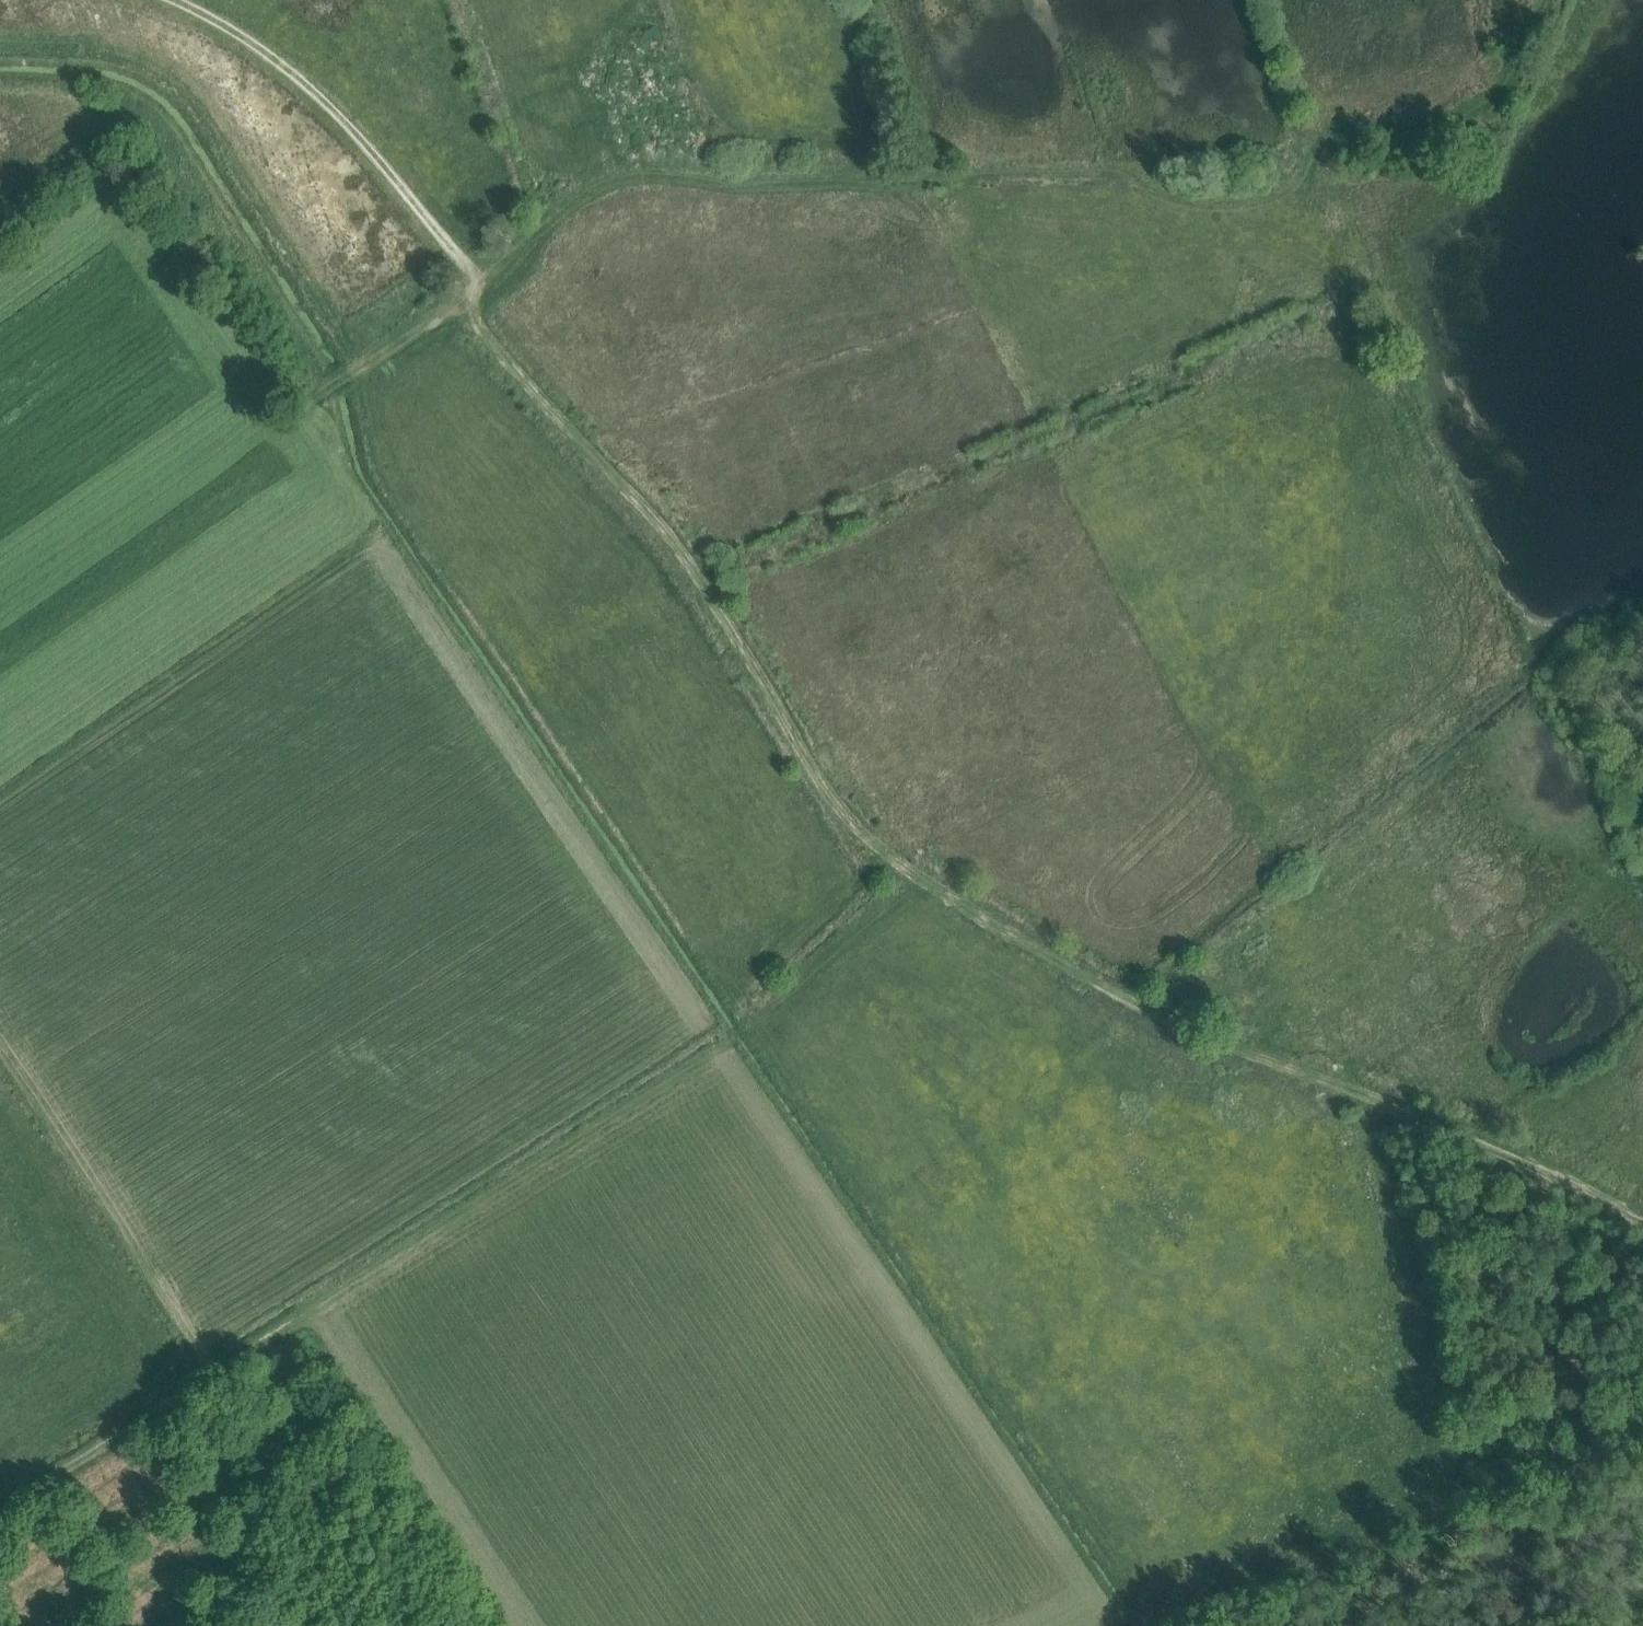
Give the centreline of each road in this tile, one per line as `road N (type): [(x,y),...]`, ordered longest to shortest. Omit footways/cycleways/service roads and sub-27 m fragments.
road 1 (track): [(0,1507),(304,1317)]

